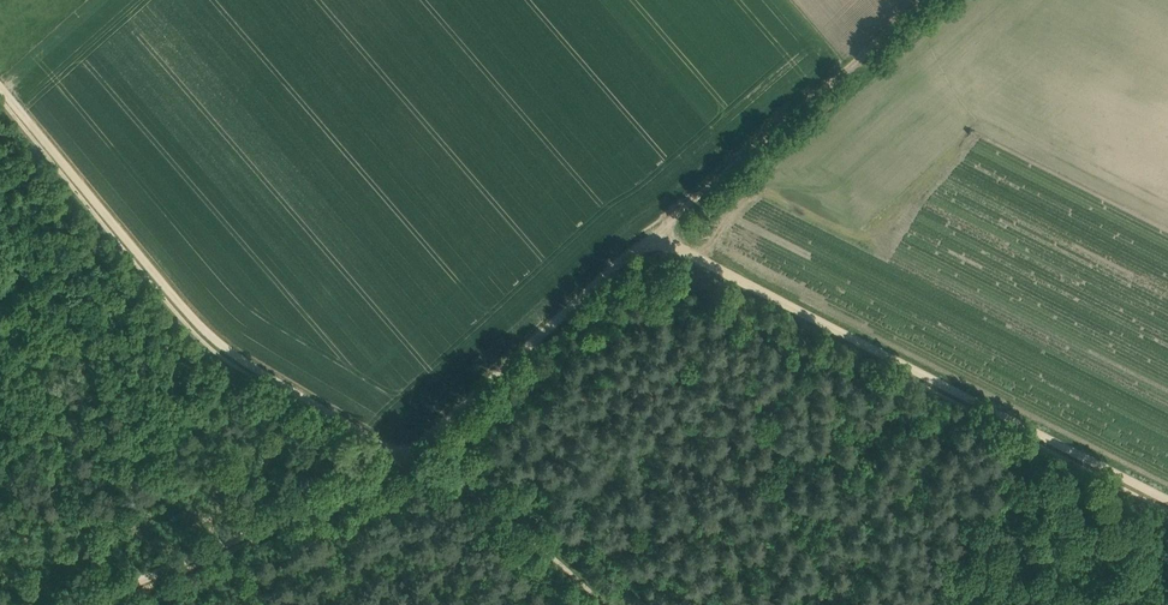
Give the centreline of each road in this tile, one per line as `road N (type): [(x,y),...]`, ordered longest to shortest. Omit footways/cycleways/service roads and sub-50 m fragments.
road 1 (track): [(610,604),(470,485),(359,434),(198,324),(0,85)]
road 2 (track): [(80,604),(374,479),(650,243)]
road 3 (track): [(922,0),(650,243)]
road 4 (track): [(1167,498),(895,363)]
road 5 (track): [(887,377),(895,363),(650,243)]

